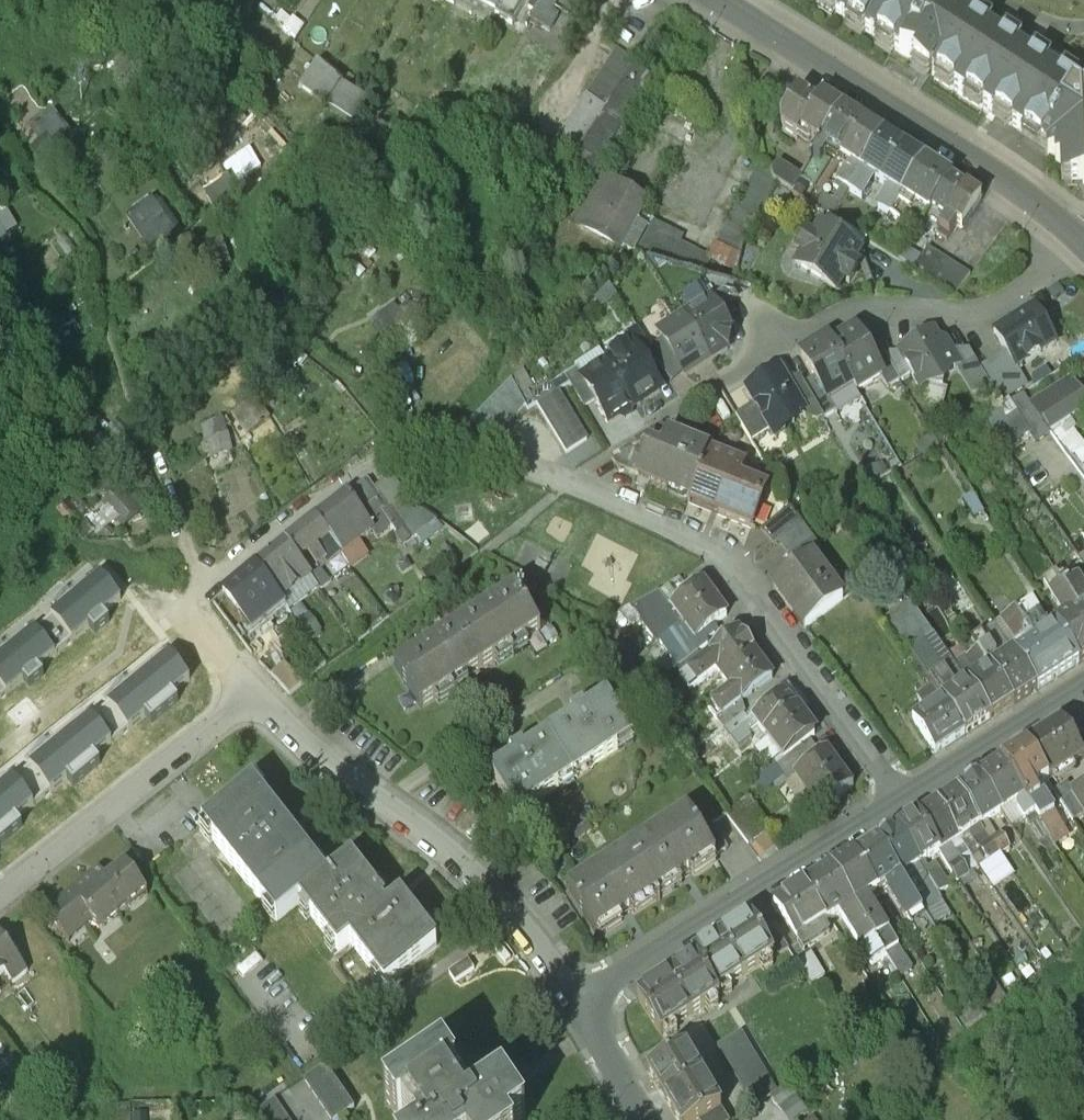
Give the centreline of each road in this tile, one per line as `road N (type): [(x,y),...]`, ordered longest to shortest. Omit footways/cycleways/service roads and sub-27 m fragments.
road 1 (residential): [(906,799),(729,566),(567,481),(480,448),(434,446),(385,456),(201,589),(196,571)]
road 2 (residential): [(648,421),(813,323),(848,308),(991,302),(1083,238)]
road 3 (residential): [(581,997),(503,896),(250,695)]
road 4 (secondary): [(735,0),(1003,173),(1083,236)]
road 5 (residential): [(906,799),(581,997)]
road 6 (residential): [(250,695),(0,888)]
road 7 (residential): [(250,695),(174,613),(149,606),(32,694)]
road 8 (residential): [(1083,685),(906,799)]
road 9 (residential): [(581,997),(648,1119)]

